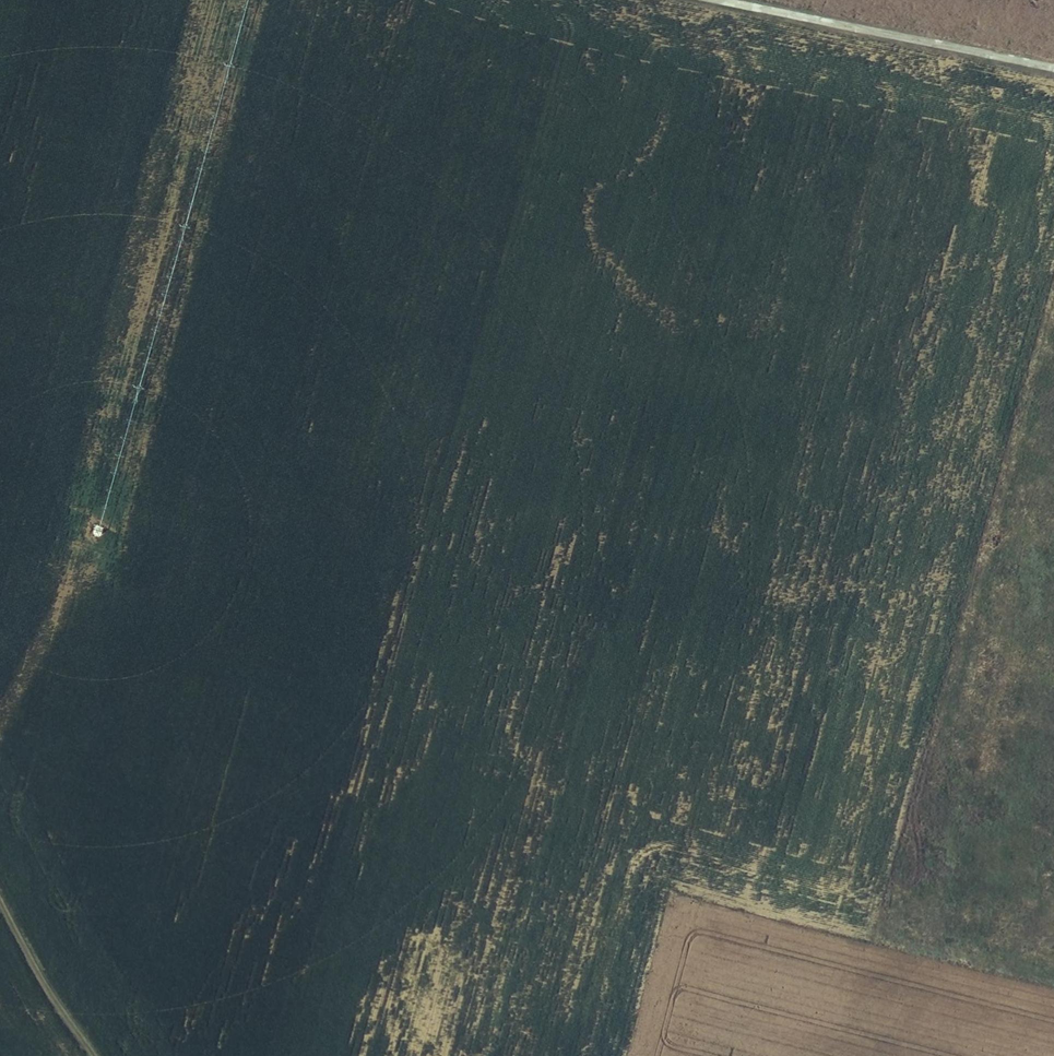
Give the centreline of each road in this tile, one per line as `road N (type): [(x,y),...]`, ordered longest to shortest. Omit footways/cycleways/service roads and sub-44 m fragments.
road 1 (residential): [(1053,66),(751,0)]
road 2 (track): [(0,905),(57,1020),(91,1055)]

